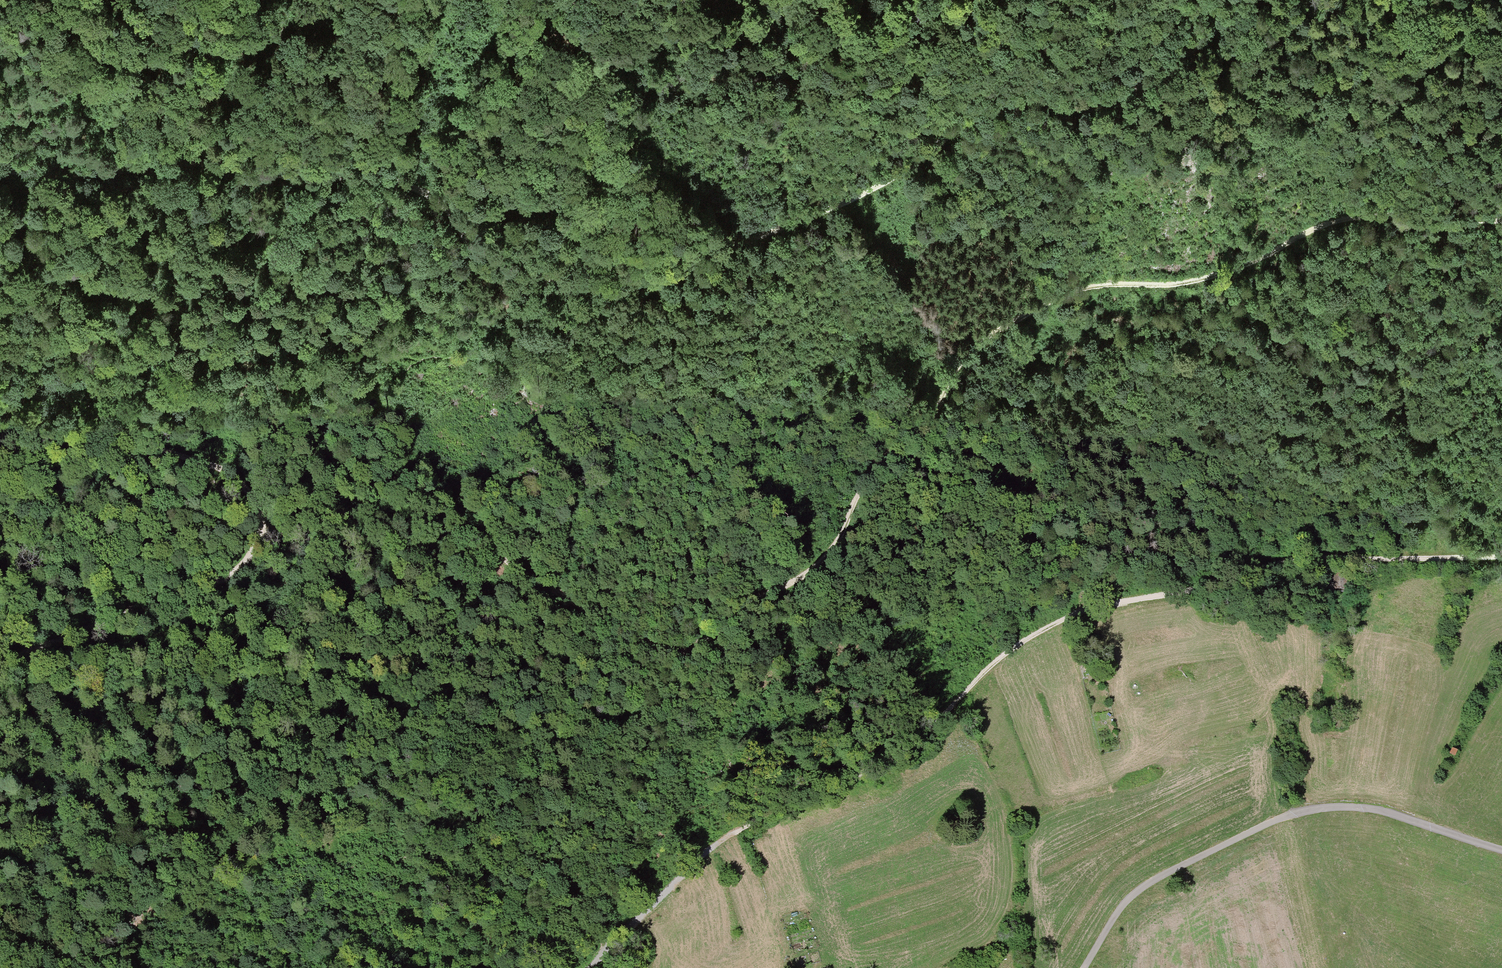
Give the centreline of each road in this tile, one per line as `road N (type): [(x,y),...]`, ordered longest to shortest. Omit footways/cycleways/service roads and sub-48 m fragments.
road 1 (track): [(257,545),(342,514),(436,526),(475,540),(660,651),(692,652),(741,609),(821,562),(867,476),(929,423),(968,354),(1061,297),(1198,281),(1347,217),(1501,220)]
road 2 (track): [(1501,556),(1288,564),(1054,624),(1002,657),(895,753),(710,849),(589,967)]
road 3 (track): [(628,285),(864,193),(996,99),(1083,101),(1130,90),(1182,59),(1249,0)]
road 4 (track): [(94,173),(199,163),(283,177),(381,177),(433,197),(480,260),(505,277),(628,285)]
road 5 (residential): [(1084,967),(1117,911),(1147,884),(1290,813),(1380,810),(1501,849)]
road 6 (track): [(0,357),(138,442),(233,475),(260,518)]
road 7 (track): [(200,586),(0,664)]

